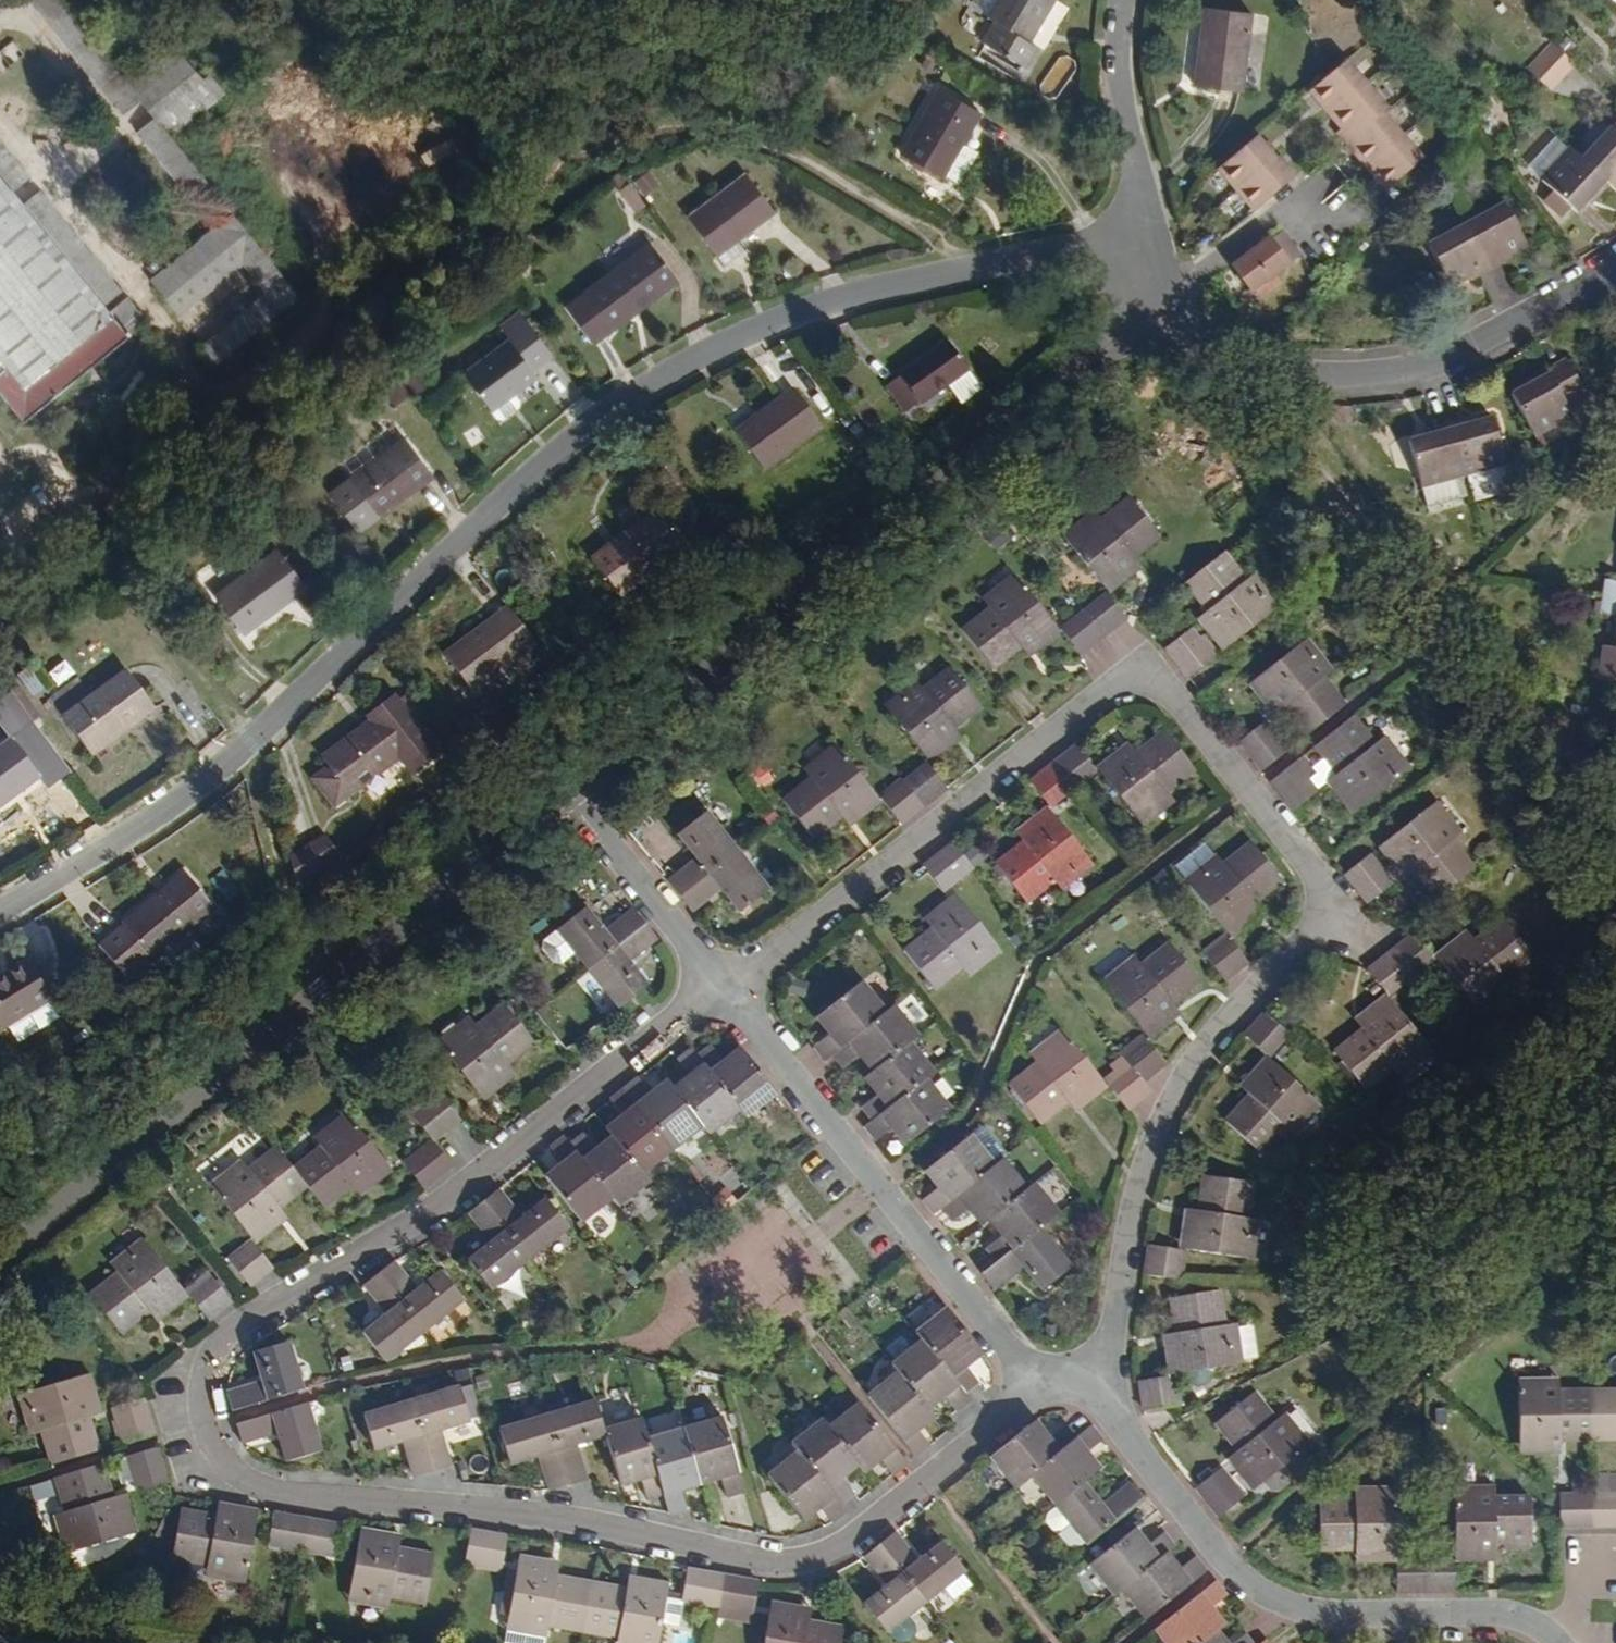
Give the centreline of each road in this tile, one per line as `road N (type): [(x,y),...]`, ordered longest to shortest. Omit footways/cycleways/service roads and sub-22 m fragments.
road 1 (residential): [(719,983),(442,1202),(220,1337),(199,1379),(199,1415),(215,1451),(253,1483),(289,1494),(593,1522),(787,1563),(847,1541),(1042,1379)]
road 2 (residential): [(0,912),(203,784),(499,502),(606,414),(710,348),(865,289),(1154,235)]
road 3 (residential): [(1336,911),(1150,673),(1130,672),(719,983)]
road 4 (residential): [(1171,297),(563,788)]
road 5 (residential): [(563,788),(0,1242)]
road 6 (residential): [(1336,911),(1233,1005),(1170,1102),(1137,1187),(1100,1402)]
road 7 (residential): [(1557,1642),(1525,1620),(1496,1613),(1336,1613),(1270,1597),(1223,1562),(1100,1402)]
road 8 (residential): [(1042,1379),(719,983)]
road 9 (residential): [(1171,297),(1191,328),(1246,364),(1350,375),(1451,354),(1615,262)]
road 10 (residential): [(719,983),(563,788)]
road 11 (residential): [(1122,0),(1126,123),(1154,235)]
road 12 (residential): [(1309,191),(1171,297)]

